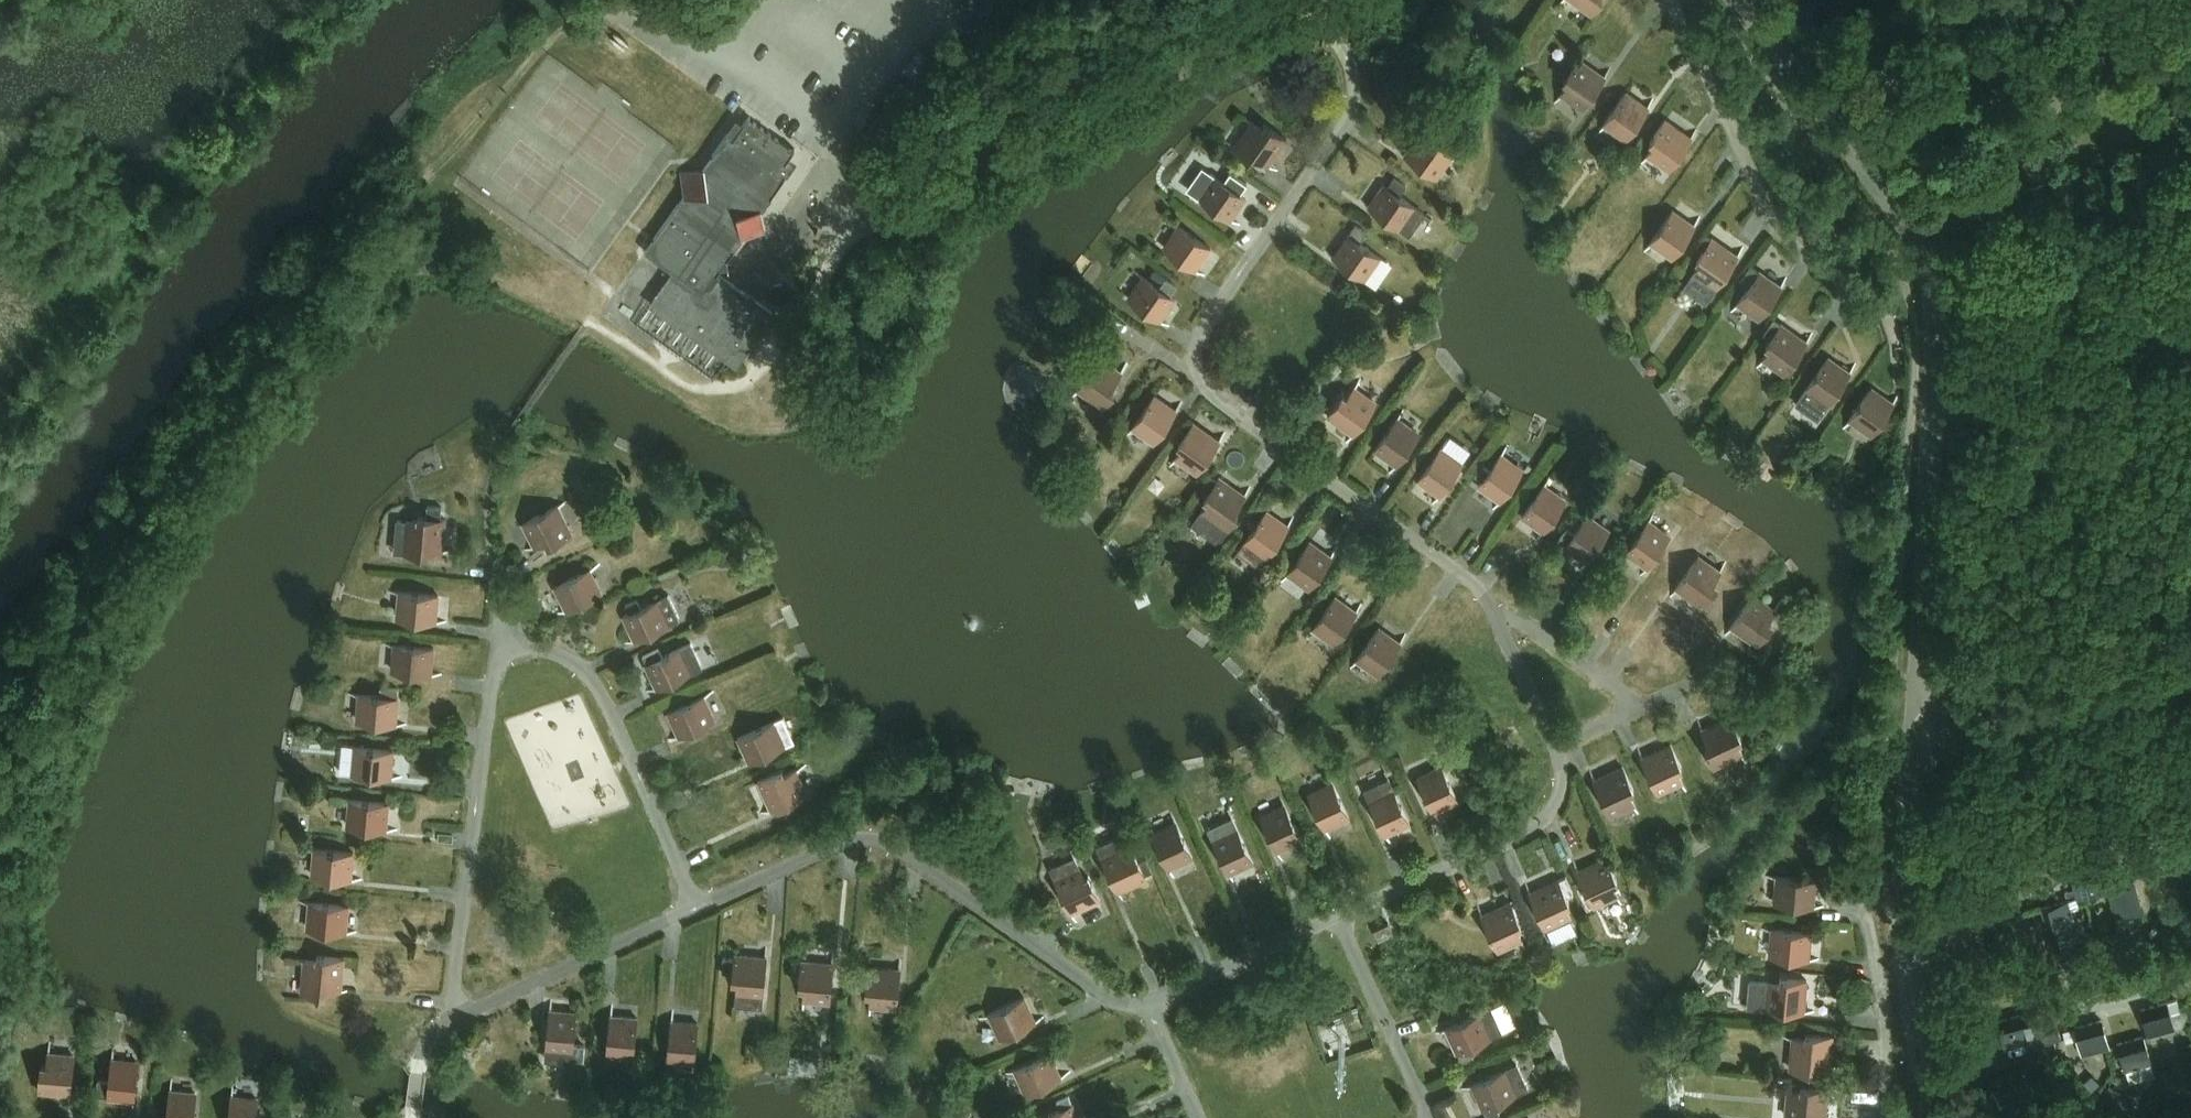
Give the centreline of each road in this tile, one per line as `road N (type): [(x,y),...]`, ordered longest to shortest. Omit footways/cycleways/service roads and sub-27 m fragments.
road 1 (unclassified): [(1916,725),(1933,290),(1917,240),(1738,0)]
road 2 (track): [(412,185),(342,241),(0,723)]
road 3 (unclassified): [(762,373),(847,230),(1257,0)]
road 4 (unclassified): [(1943,1117),(1904,849),(1916,725)]
road 5 (track): [(632,14),(589,15),(547,39),(466,137),(412,185)]
road 6 (unclassified): [(1916,725),(2008,723),(2190,672)]

